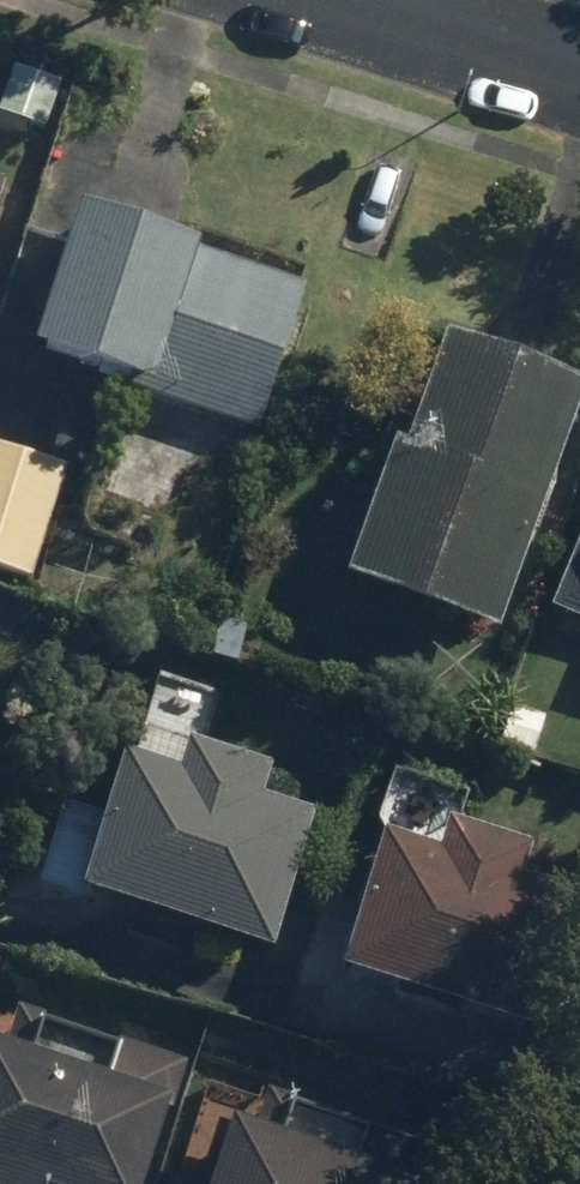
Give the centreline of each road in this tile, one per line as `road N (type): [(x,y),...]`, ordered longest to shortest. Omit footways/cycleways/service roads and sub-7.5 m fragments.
road 1 (residential): [(579,75),(338,0)]

